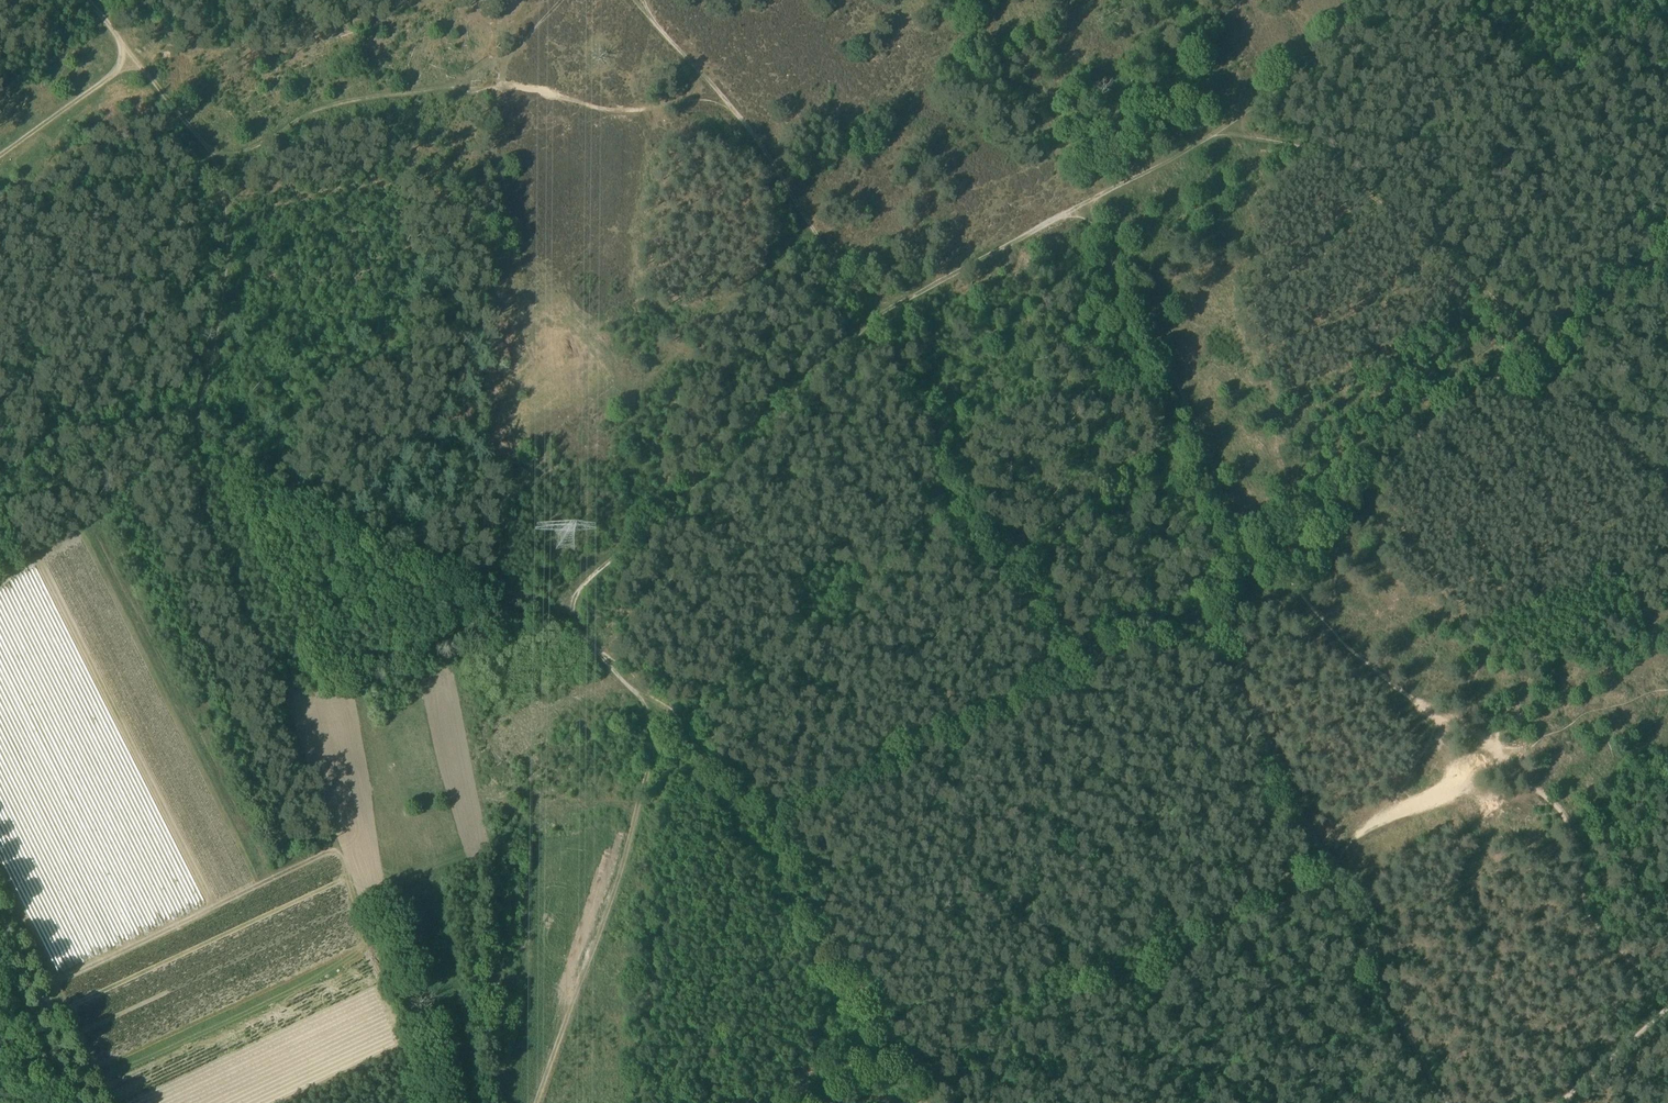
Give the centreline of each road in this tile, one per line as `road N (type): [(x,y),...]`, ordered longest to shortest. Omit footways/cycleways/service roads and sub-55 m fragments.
road 1 (track): [(538,1102),(610,913),(662,712)]
road 2 (unclassified): [(93,1102),(0,922)]

